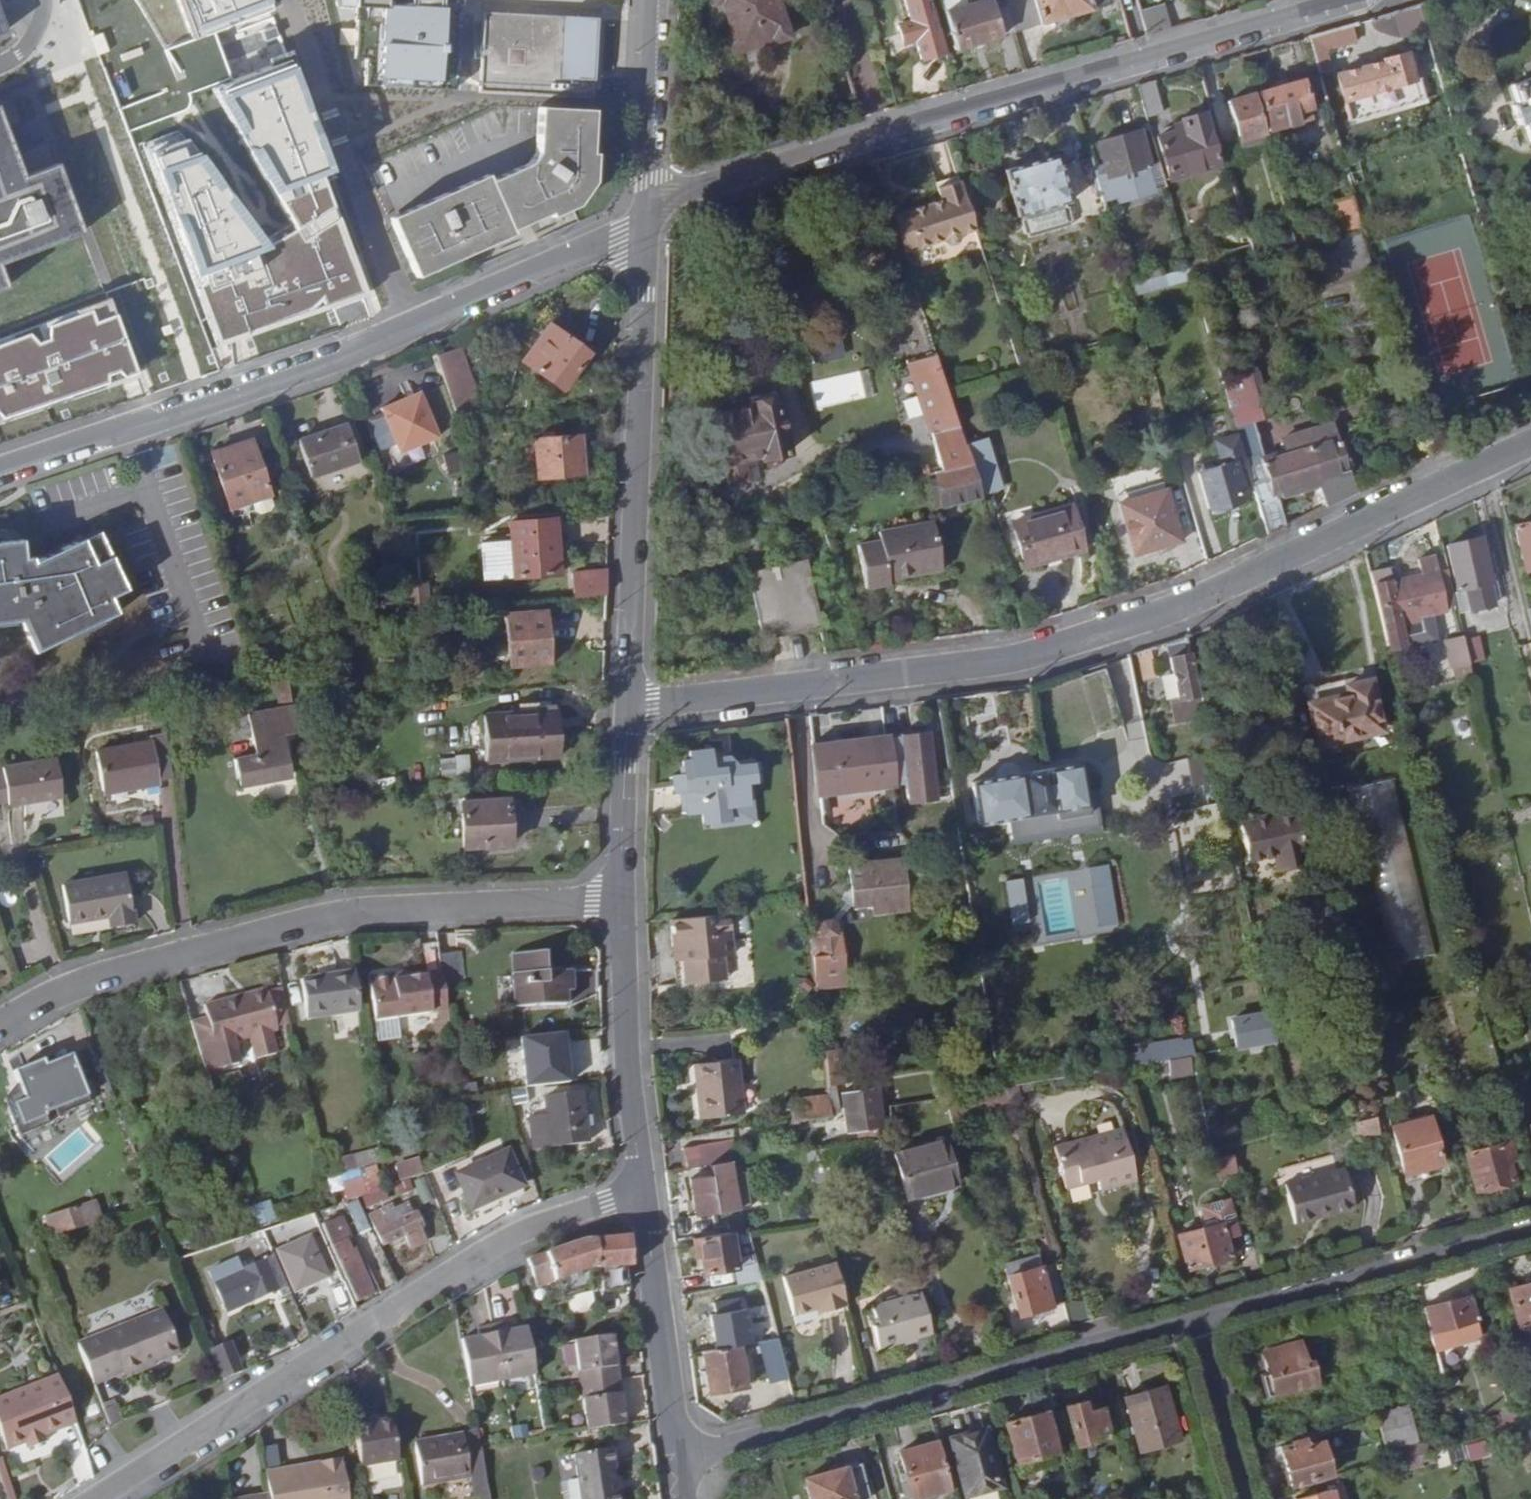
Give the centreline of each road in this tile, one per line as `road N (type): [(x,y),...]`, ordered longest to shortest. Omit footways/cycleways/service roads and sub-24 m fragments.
road 1 (unclassified): [(1530,441),(1189,604),(1067,643),(933,671),(628,706)]
road 2 (tertiary): [(648,220),(669,200),(712,184),(1338,0)]
road 3 (residential): [(648,220),(620,241),(348,353),(0,471)]
road 4 (residential): [(0,1027),(66,992),(206,947),(371,909),(621,902)]
road 5 (residential): [(98,1498),(504,1241),(556,1215),(641,1193)]
road 6 (residential): [(678,1466),(1193,1326)]
road 7 (tertiary): [(628,706),(648,220)]
road 8 (residential): [(1193,1326),(1530,1233)]
road 9 (tertiary): [(641,1193),(621,902)]
road 10 (tertiary): [(678,1466),(641,1193)]
road 11 (tertiary): [(657,0),(648,220)]
road 12 (tertiary): [(621,902),(628,706)]
road 13 (residential): [(1241,1498),(1193,1326)]

